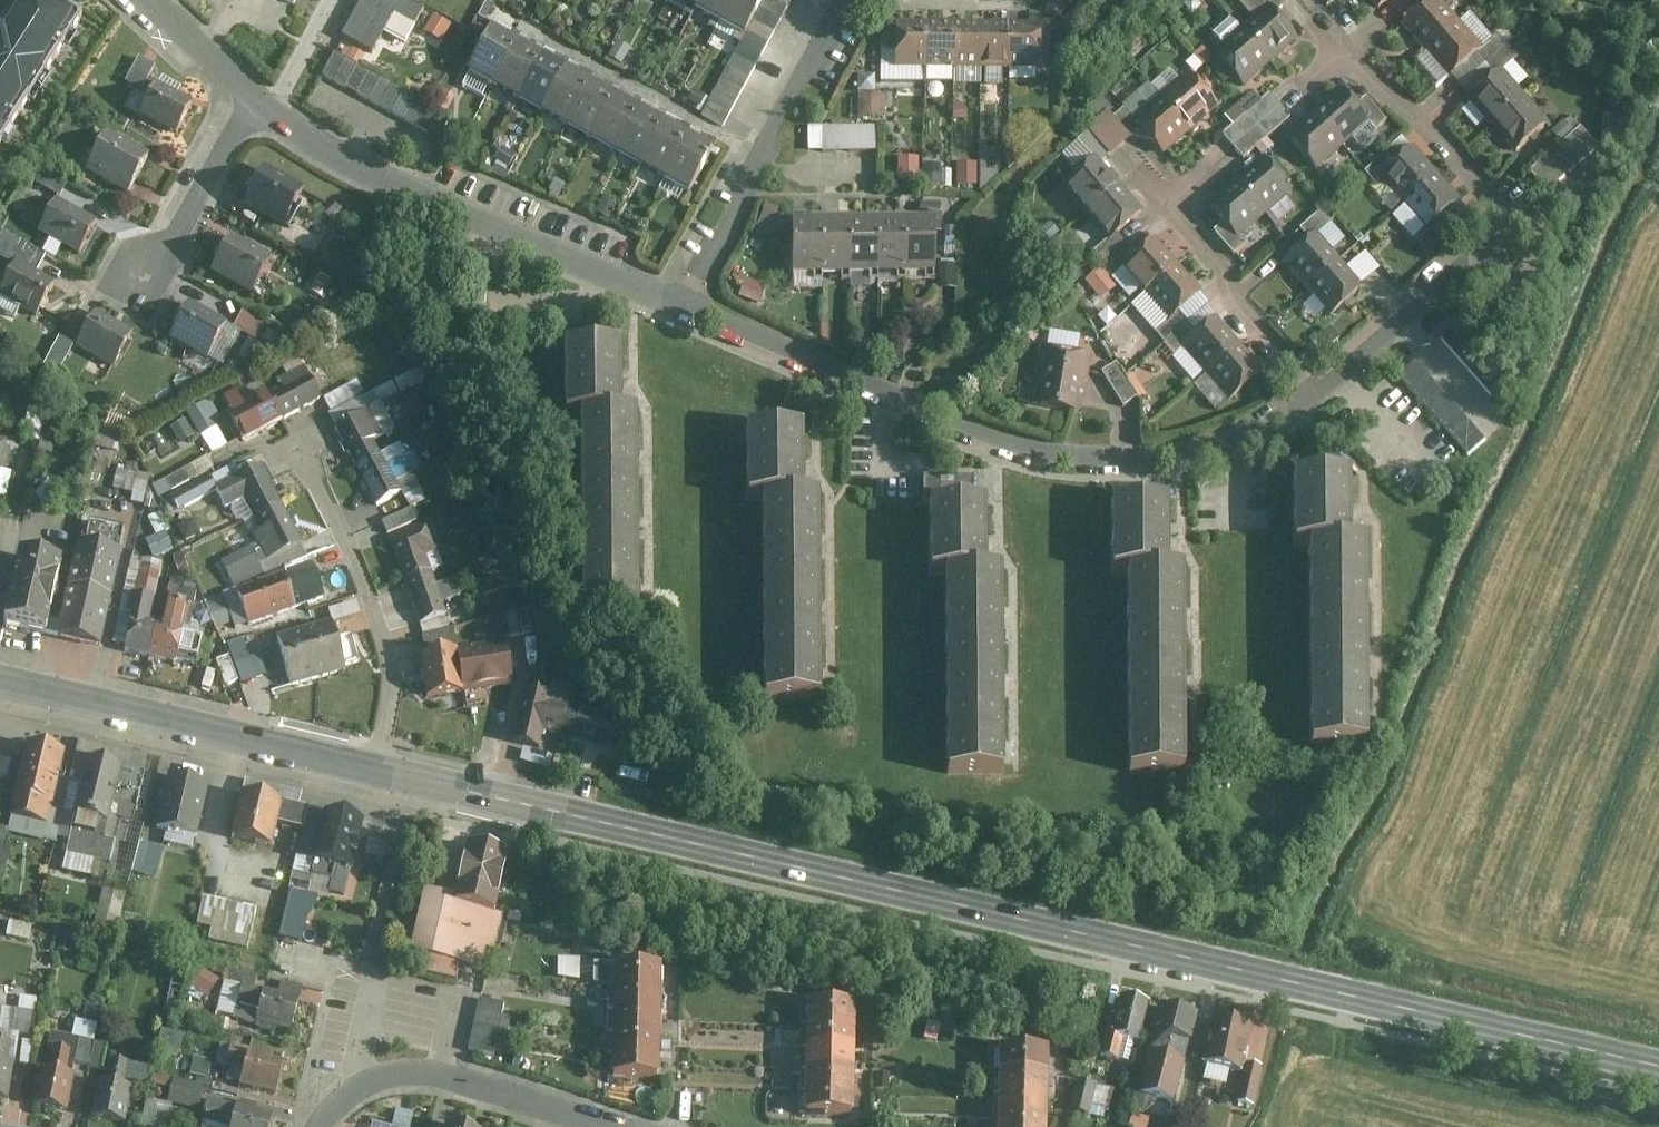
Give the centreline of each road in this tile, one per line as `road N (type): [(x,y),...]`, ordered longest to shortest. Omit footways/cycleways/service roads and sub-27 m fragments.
road 1 (secondary): [(375,769),(1658,1066)]
road 2 (residential): [(684,306),(941,414),(1067,454),(1140,457),(1221,441),(1317,393)]
road 3 (residential): [(253,100),(341,160),(684,306)]
road 4 (secondary): [(0,680),(375,769)]
road 5 (residential): [(684,306),(846,0)]
road 6 (residential): [(375,769),(389,710),(388,648),(371,597),(293,448)]
road 7 (residential): [(323,1126),(358,1087),(415,1073),(615,1126)]
road 8 (residential): [(1146,179),(1317,393)]
road 9 (residential): [(1317,393),(1517,227)]
road 10 (residential): [(1345,49),(1517,227)]
road 11 (residential): [(253,100),(141,308)]
road 12 (residential): [(150,0),(253,100)]

